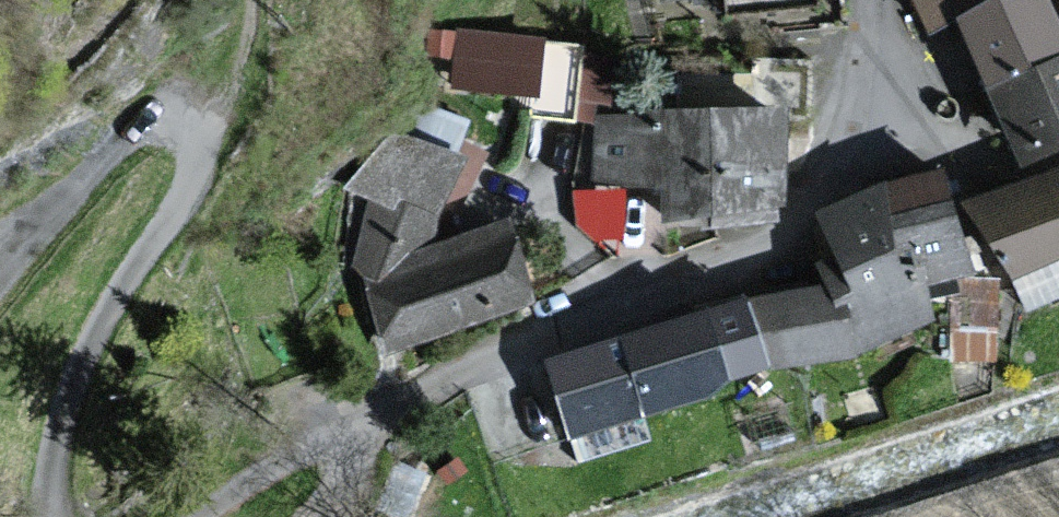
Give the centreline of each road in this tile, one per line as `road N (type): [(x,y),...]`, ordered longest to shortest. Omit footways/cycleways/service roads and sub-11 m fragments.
road 1 (unclassified): [(850,131),(803,209),(765,241),(523,337),(296,457),(206,516)]
road 2 (unclassified): [(52,516),(53,471),(82,362),(197,174),(198,136),(177,125),(135,135),(0,277)]
road 3 (unclassified): [(1058,163),(983,178),(913,138),(850,131)]
road 4 (unclassified): [(870,0),(850,131)]

